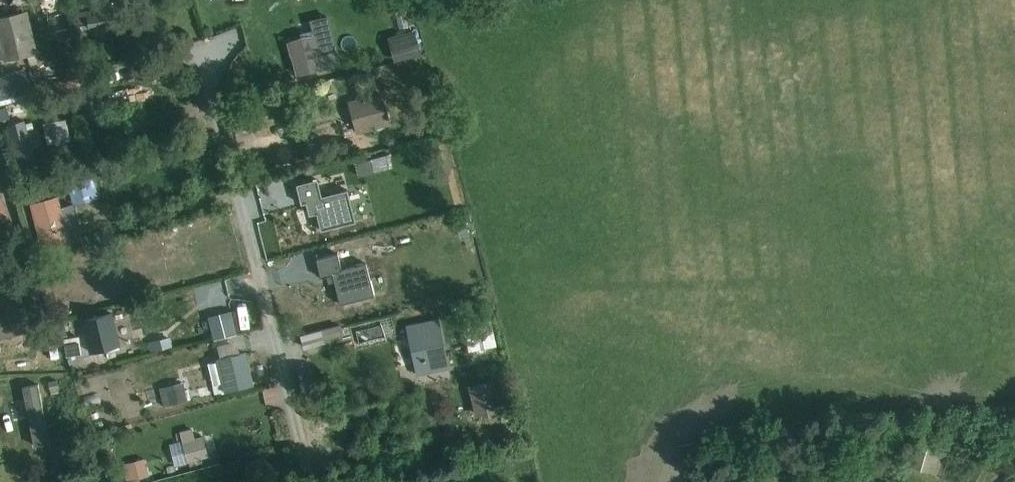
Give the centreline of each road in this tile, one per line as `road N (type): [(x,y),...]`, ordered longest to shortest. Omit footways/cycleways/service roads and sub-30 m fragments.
road 1 (residential): [(202,50),(313,481)]

